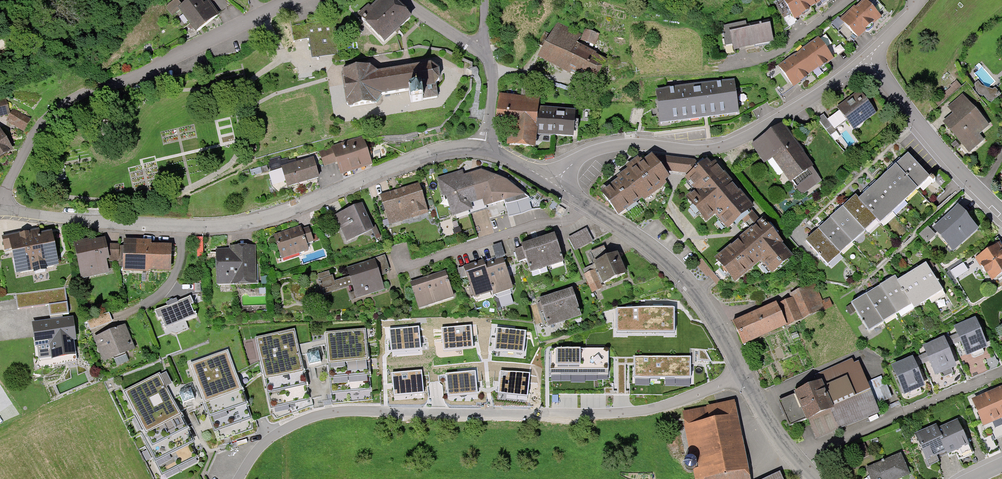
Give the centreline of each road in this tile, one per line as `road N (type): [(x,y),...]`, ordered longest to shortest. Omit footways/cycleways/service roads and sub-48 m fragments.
road 1 (residential): [(483,149),(442,149),(237,224),(155,225),(0,207)]
road 2 (residential): [(0,206),(42,125),(77,97),(291,0)]
road 3 (residential): [(866,58),(723,146),(603,148),(577,159),(555,185)]
road 4 (residential): [(798,464),(712,314),(662,257),(583,202)]
road 5 (residential): [(1001,372),(798,464)]
road 6 (residential): [(583,202),(560,223),(406,267),(400,250)]
road 7 (residential): [(1001,211),(866,58)]

